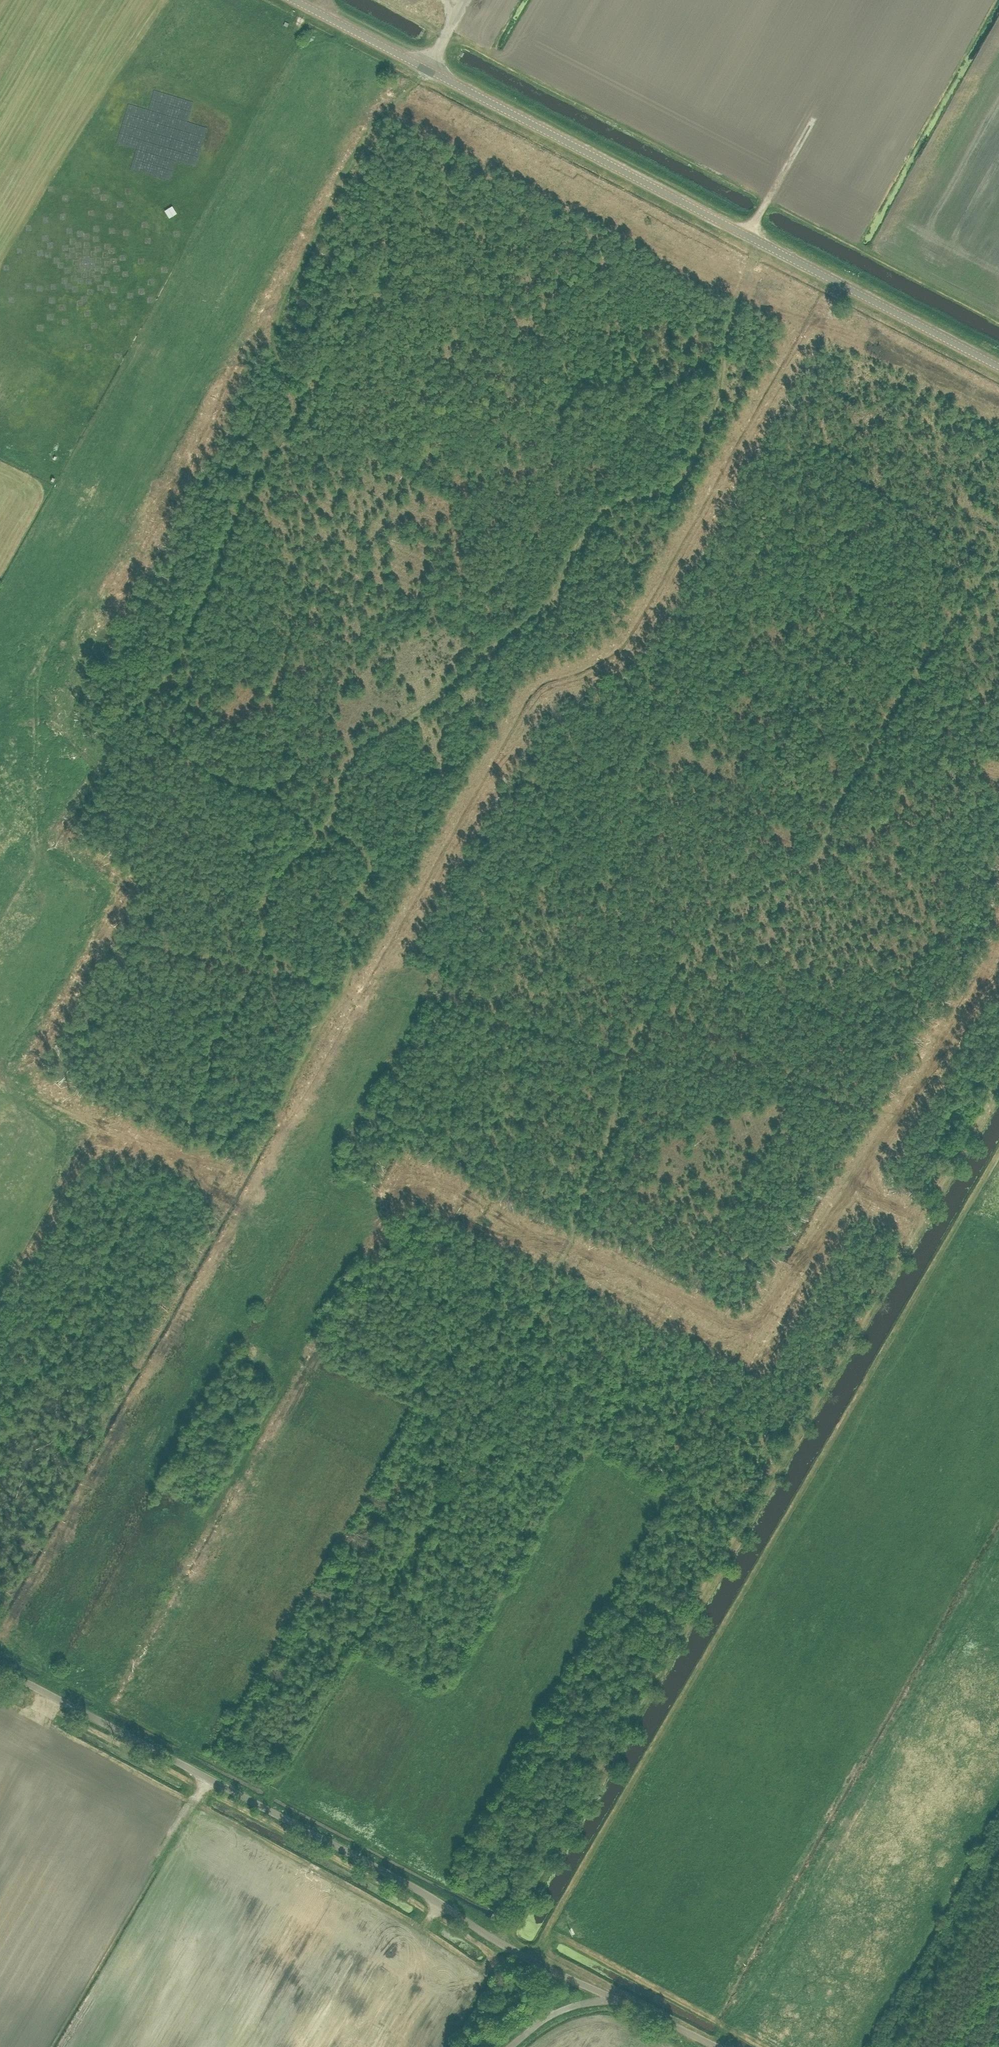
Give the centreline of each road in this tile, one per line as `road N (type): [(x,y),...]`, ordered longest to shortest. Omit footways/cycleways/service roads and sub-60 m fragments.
road 1 (unclassified): [(998,368),(294,0)]
road 2 (unclassified): [(546,1969),(423,1892),(0,1669)]

